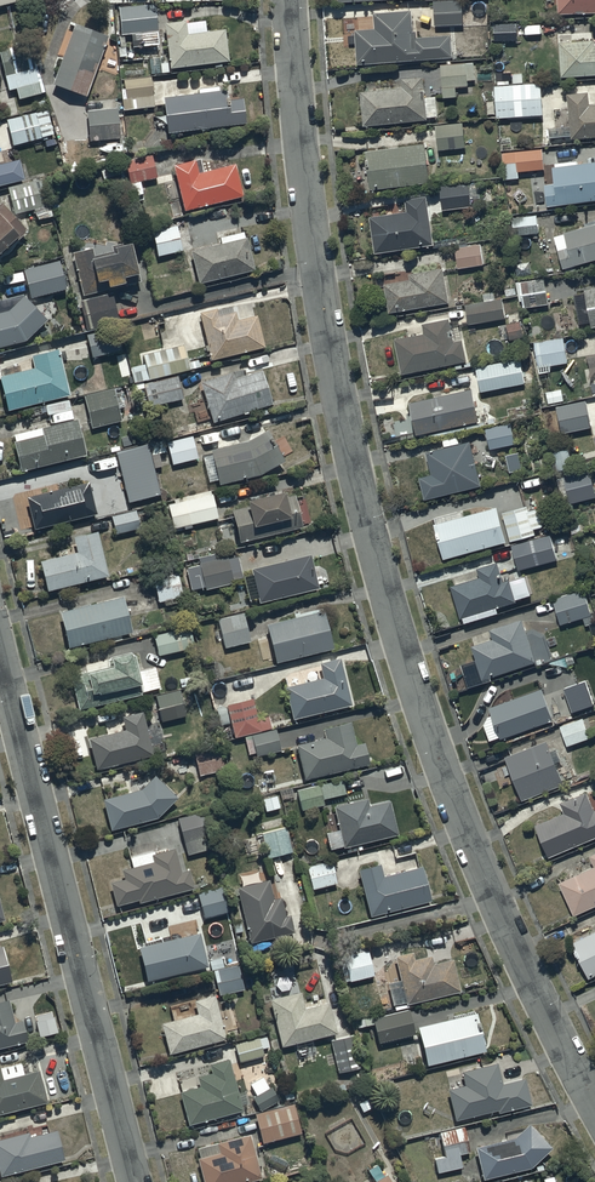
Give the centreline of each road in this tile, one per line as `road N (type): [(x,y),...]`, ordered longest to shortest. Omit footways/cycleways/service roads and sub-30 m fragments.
road 1 (residential): [(290,0),(306,192),(362,495),(458,809),(536,996),(594,1102)]
road 2 (residential): [(0,659),(134,1181)]

